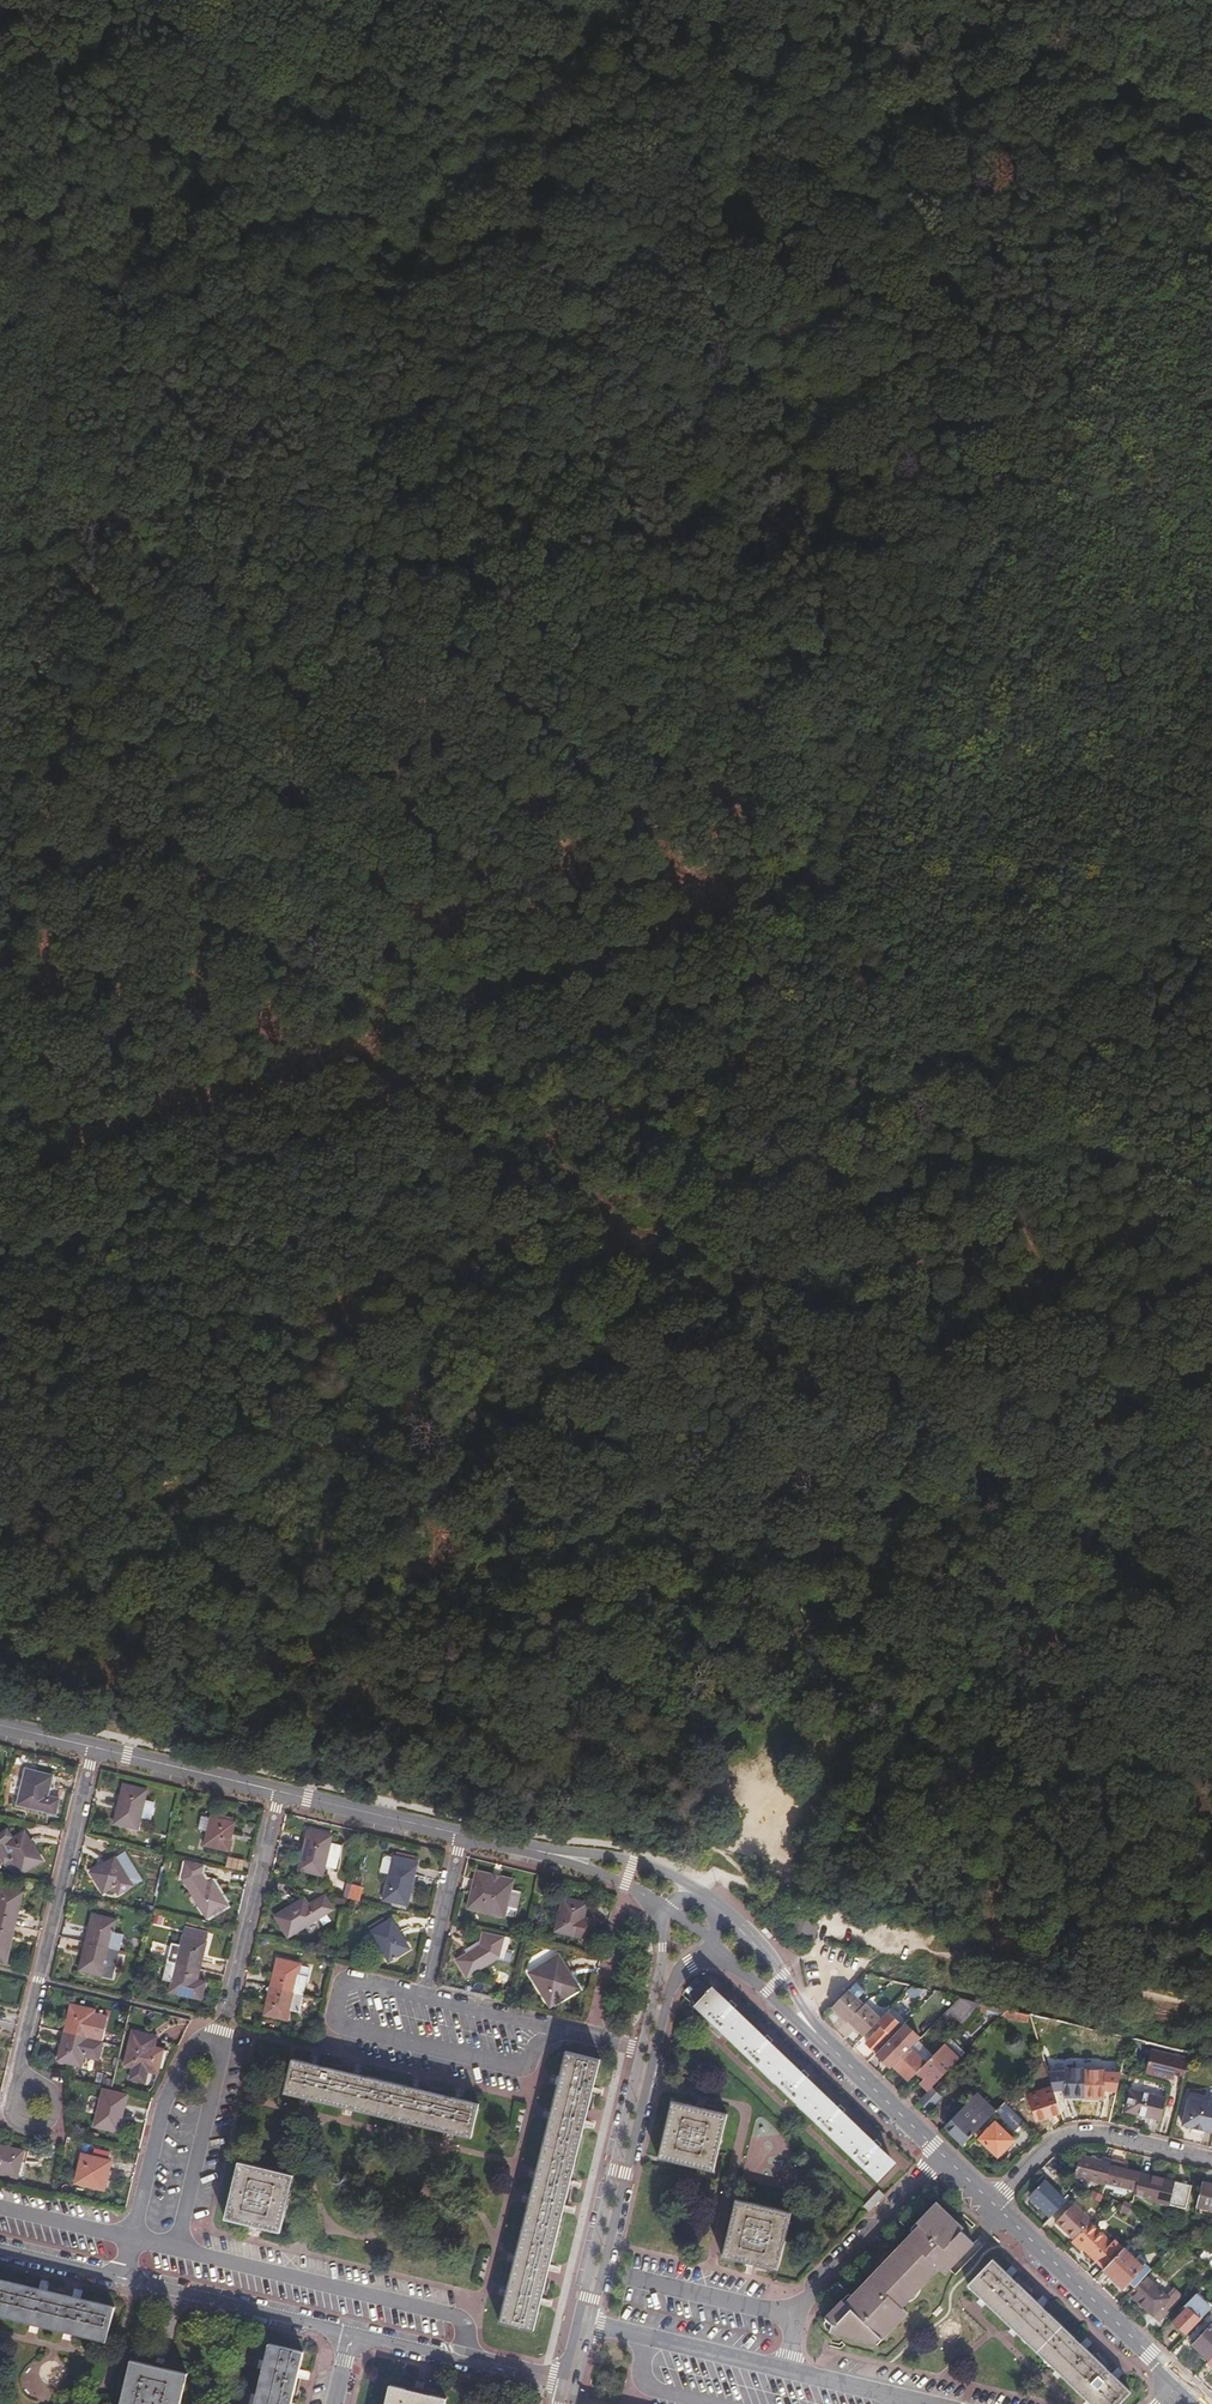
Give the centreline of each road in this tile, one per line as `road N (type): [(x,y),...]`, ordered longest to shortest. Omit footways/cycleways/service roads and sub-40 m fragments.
road 1 (track): [(415,1825),(421,1764),(649,1248),(1211,108)]
road 2 (track): [(1211,1790),(0,631)]
road 3 (track): [(1211,905),(0,1645)]
road 4 (track): [(270,639),(336,666),(354,664),(549,577),(592,577),(694,606),(734,639),(807,871),(944,1066),(1211,1200)]
road 5 (track): [(0,435),(329,0)]
road 6 (residential): [(425,2001),(358,1984),(345,1989),(337,2021),(514,2067),(553,2032)]
road 7 (residential): [(96,1748),(16,2087)]
road 8 (residential): [(134,2238),(172,2246),(182,2238),(225,2049),(220,2036),(195,2042),(167,2096)]
road 9 (track): [(888,0),(1211,114)]
road 10 (track): [(0,531),(158,516),(210,547),(270,639)]
road 11 (tertiary): [(648,2054),(584,2325)]
road 12 (tertiary): [(1176,2386),(994,2204)]
road 13 (residential): [(1211,2164),(1106,2139),(1074,2140),(1052,2148),(994,2204)]
road 14 (residential): [(280,1793),(224,2020)]
road 15 (residential): [(124,2278),(351,2334)]
road 16 (residential): [(351,2334),(570,2385)]
road 17 (residential): [(944,2157),(796,2316)]
road 18 (residential): [(787,2369),(584,2325)]
road 19 (tertiary): [(710,1897),(629,1861),(523,1850)]
road 20 (tertiary): [(280,1793),(96,1748)]
road 21 (tertiary): [(464,1836),(280,1793)]
road 22 (tertiary): [(944,2157),(813,2027)]
road 23 (residential): [(464,1836),(425,2001)]
road 24 (tertiary): [(523,1850),(618,1882),(667,1915)]
road 25 (tertiary): [(813,2027),(724,1908)]
road 26 (residential): [(167,2096),(134,2238)]
road 27 (residential): [(553,2032),(425,2001)]
road 28 (residential): [(913,2400),(787,2369)]
road 29 (tertiary): [(710,1949),(813,2027)]
road 30 (residential): [(0,2248),(124,2278)]

